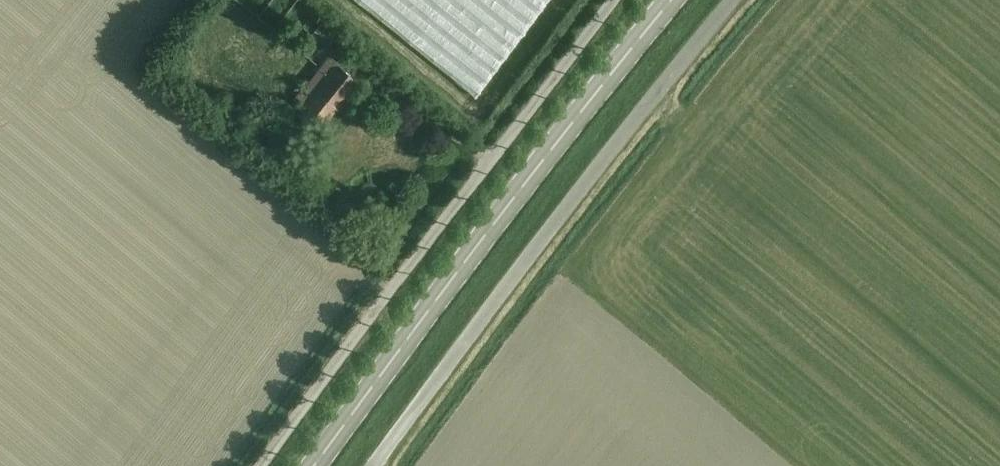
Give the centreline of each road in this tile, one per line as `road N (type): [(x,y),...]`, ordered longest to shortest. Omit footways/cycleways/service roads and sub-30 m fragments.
road 1 (tertiary): [(314,465),(674,0)]
road 2 (unclassified): [(378,465),(738,0)]
road 3 (unclassified): [(259,465),(613,0)]

